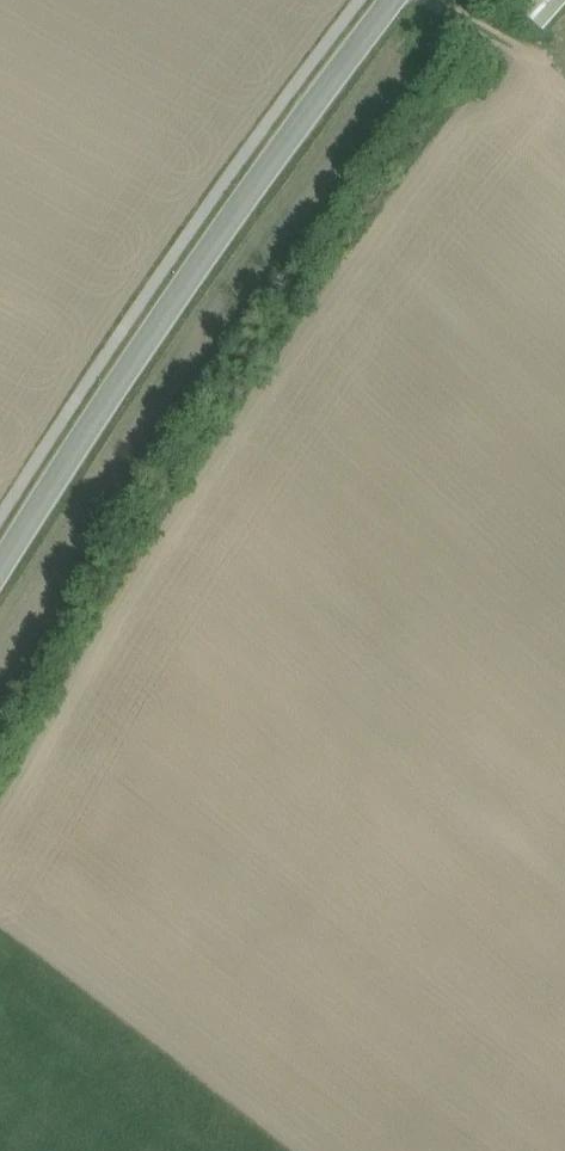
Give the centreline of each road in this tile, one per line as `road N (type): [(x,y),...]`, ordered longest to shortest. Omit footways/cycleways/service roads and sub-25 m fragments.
road 1 (tertiary): [(394,0),(171,308),(0,576)]

